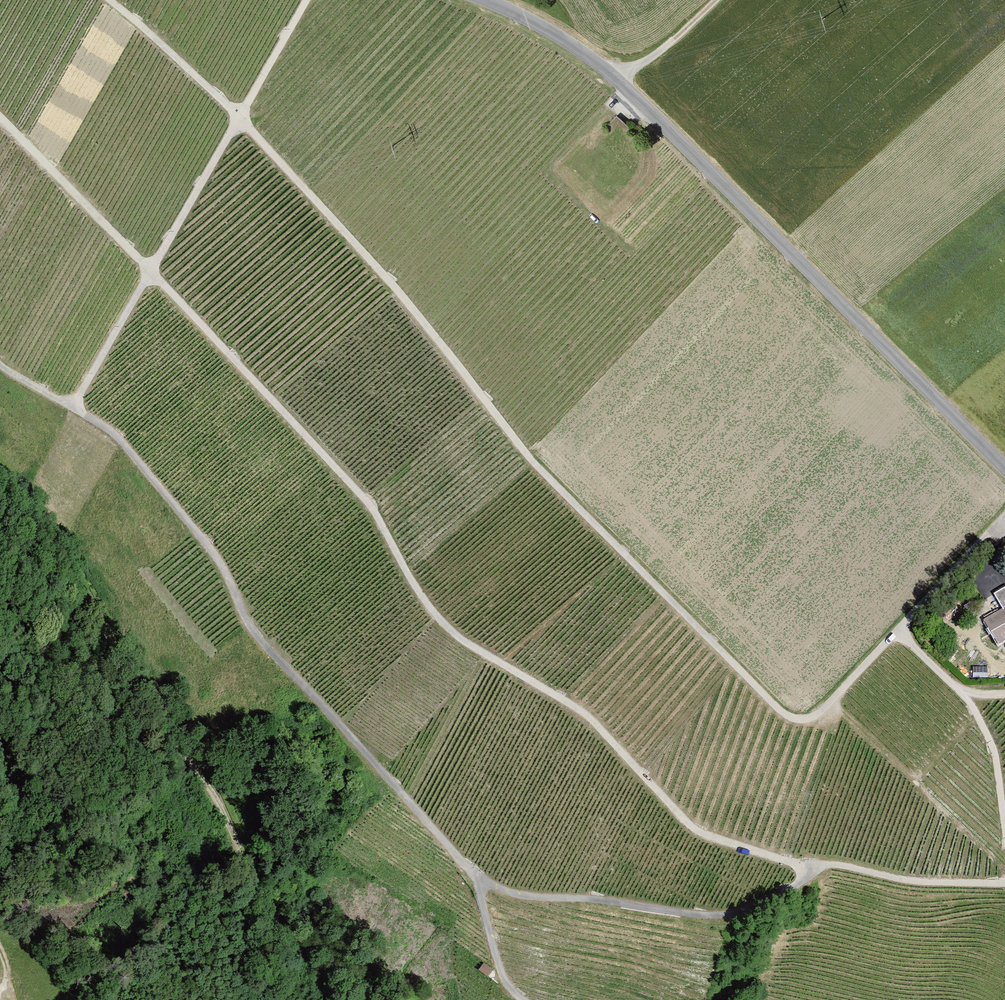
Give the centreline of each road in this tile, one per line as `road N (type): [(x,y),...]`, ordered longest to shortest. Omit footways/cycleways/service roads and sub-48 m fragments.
road 1 (track): [(111,0),(238,118),(405,300),(535,463),(785,710),(806,717),(825,708),(897,630),(965,702),(992,747),(1004,814)]
road 2 (track): [(0,115),(371,503),(428,608),(468,642),(582,711),(691,832),(813,861),(1004,885)]
road 3 (track): [(523,999),(501,974),(478,879),(248,625),(218,560),(115,432),(0,366)]
road 4 (tertiary): [(478,0),(543,28),(615,81),(1004,469)]
road 5 (track): [(0,472),(221,812),(268,906),(338,999)]
road 6 (track): [(306,0),(72,404)]
road 7 (track): [(813,861),(789,888),(734,917),(520,897),(478,879)]
road 8 (track): [(1004,517),(897,630)]
road 9 (track): [(714,0),(615,81)]

